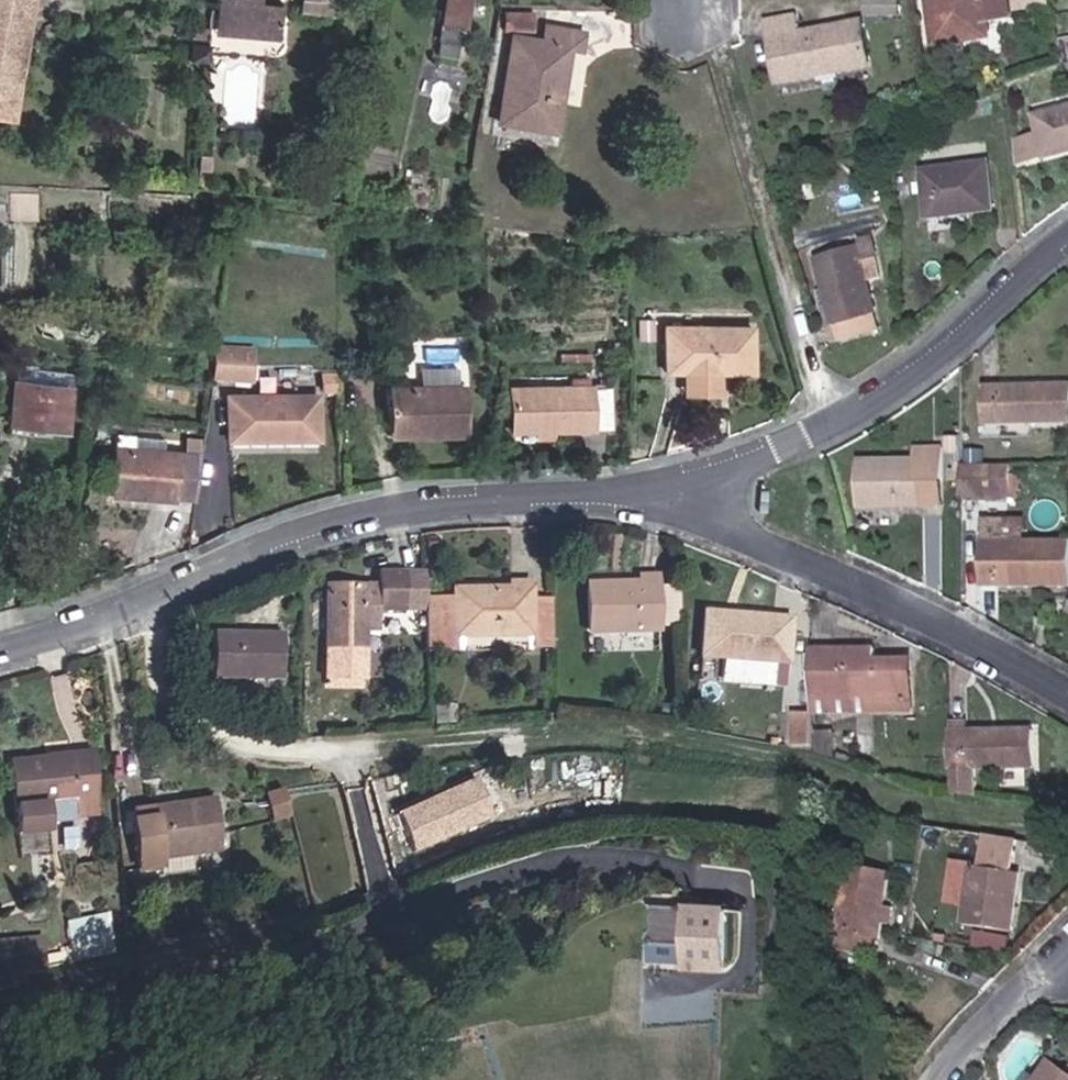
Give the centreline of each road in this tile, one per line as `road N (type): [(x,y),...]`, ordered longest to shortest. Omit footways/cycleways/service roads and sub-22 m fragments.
road 1 (residential): [(0,651),(45,640),(297,536),(410,512),(673,493)]
road 2 (residential): [(673,493),(839,425),(929,368),(1067,247)]
road 3 (residential): [(673,493),(1067,693)]
road 4 (track): [(839,425),(719,51),(689,22)]
road 5 (residential): [(928,1079),(1067,943)]

